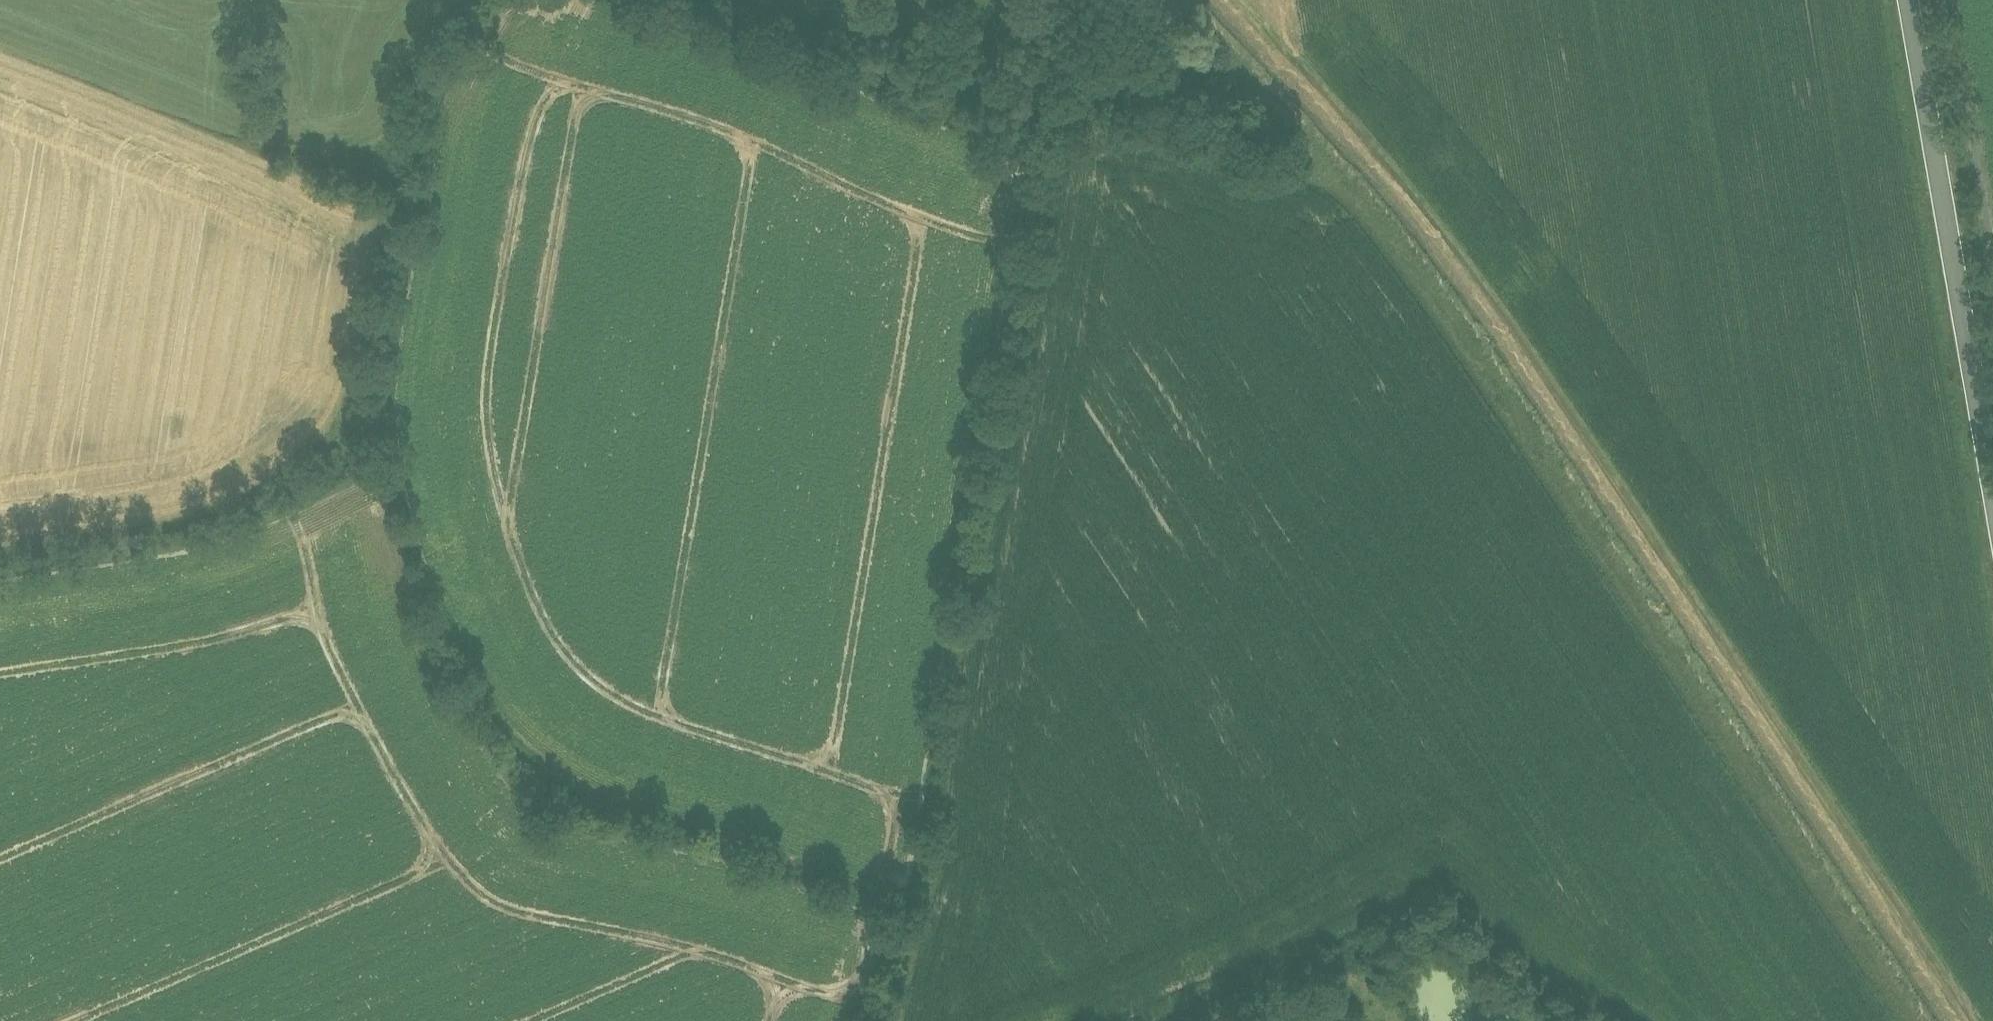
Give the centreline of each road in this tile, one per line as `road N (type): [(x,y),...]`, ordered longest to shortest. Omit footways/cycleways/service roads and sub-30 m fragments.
road 1 (tertiary): [(1910,0),(1992,483)]

